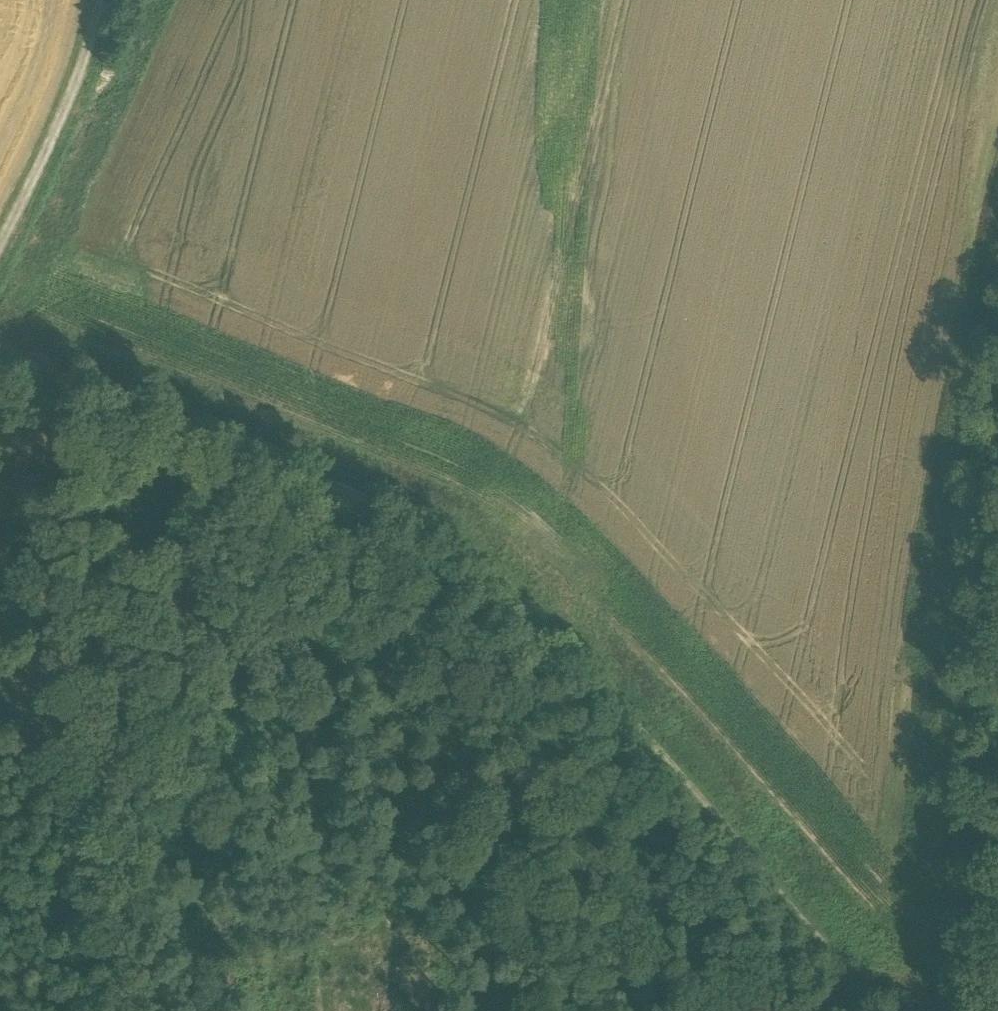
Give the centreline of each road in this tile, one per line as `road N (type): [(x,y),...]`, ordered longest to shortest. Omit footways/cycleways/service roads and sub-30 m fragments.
road 1 (track): [(0,241),(90,33),(97,0)]

